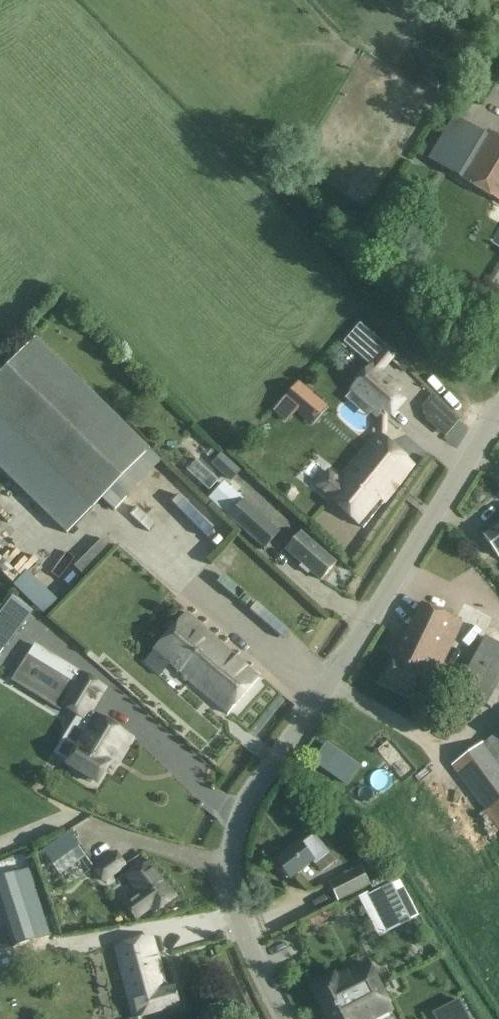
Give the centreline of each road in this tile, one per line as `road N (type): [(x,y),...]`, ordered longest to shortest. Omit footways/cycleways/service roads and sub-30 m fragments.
road 1 (unclassified): [(288,1018),(237,920),(226,870),(240,818),(498,407)]

